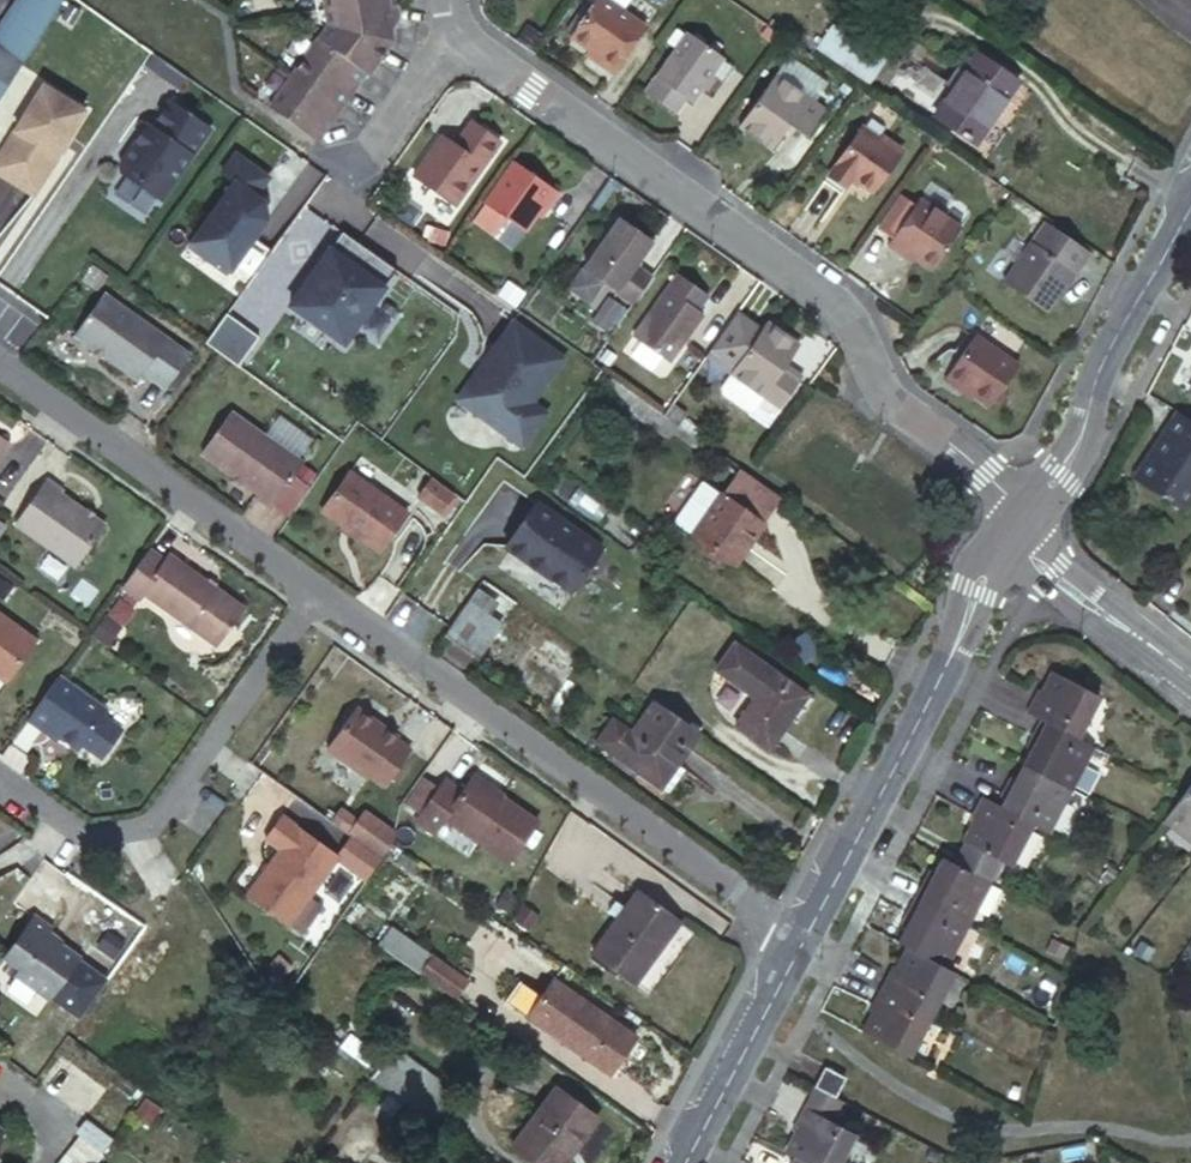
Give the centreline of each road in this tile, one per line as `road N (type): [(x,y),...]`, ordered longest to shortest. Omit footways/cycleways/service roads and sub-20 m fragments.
road 1 (residential): [(1019,521),(979,470),(885,396),(835,307),(468,42),(444,0)]
road 2 (residential): [(309,591),(646,823),(792,940)]
road 3 (tertiary): [(792,940),(947,652),(977,578),(1006,539)]
road 4 (residential): [(309,591),(158,815),(87,833),(0,772)]
road 5 (residential): [(0,365),(309,591)]
road 6 (tertiary): [(1019,521),(1065,470),(1092,374),(1190,194)]
road 7 (tertiary): [(679,1162),(792,940)]
road 8 (residential): [(1006,539),(1190,688)]

